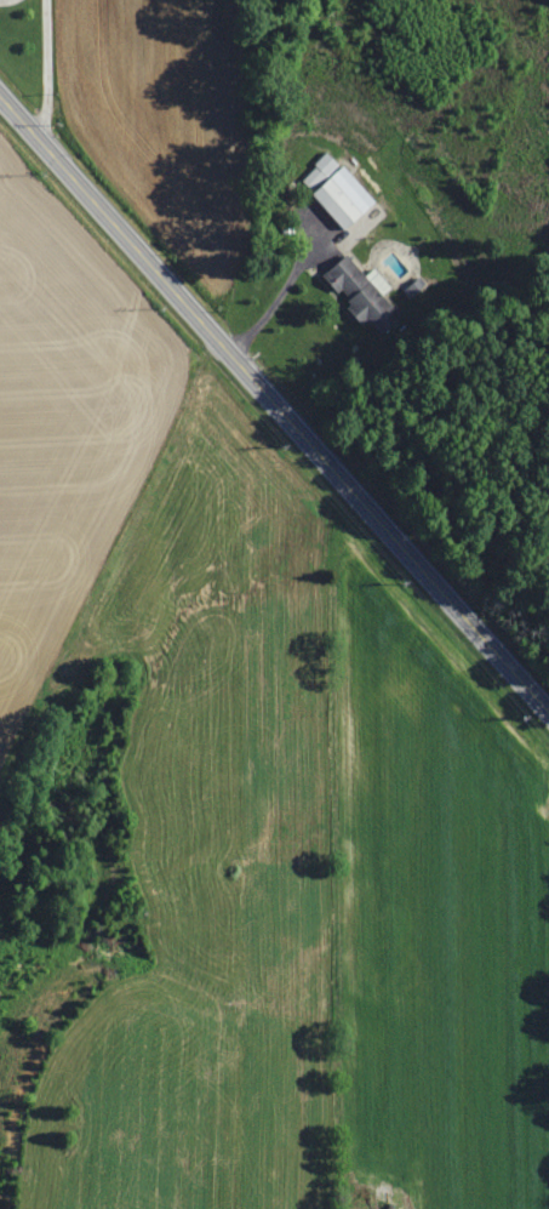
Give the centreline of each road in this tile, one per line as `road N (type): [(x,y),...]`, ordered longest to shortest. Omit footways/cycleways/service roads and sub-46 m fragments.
road 1 (primary): [(548,709),(0,95)]
road 2 (residential): [(44,144),(41,0)]

